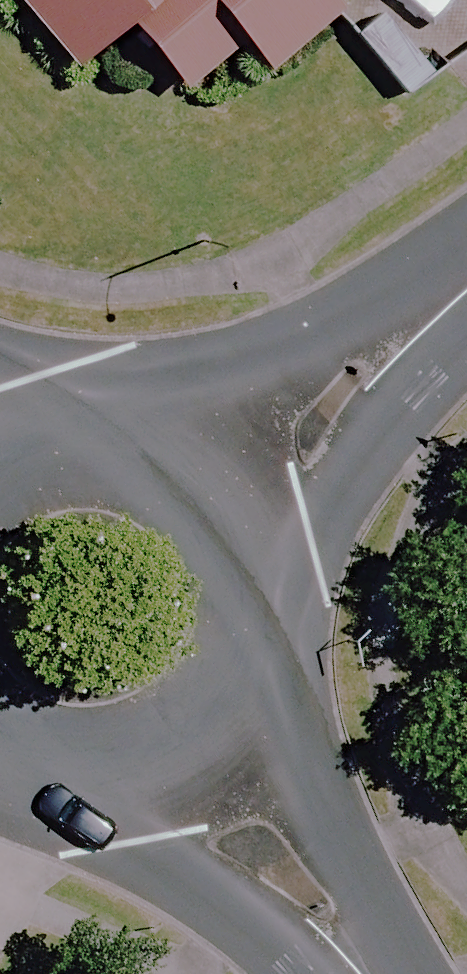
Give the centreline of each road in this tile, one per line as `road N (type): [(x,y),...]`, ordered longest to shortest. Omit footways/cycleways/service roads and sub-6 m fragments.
road 1 (residential): [(466,290),(223,499)]
road 2 (tertiary): [(360,973),(192,740)]
road 3 (tertiary): [(223,499),(249,546),(259,599),(252,653),(229,701),(192,740)]
road 4 (tertiary): [(0,461),(66,436),(125,439),(179,461),(223,499)]
road 5 (tertiary): [(192,740),(142,766),(87,775),(31,765),(0,748)]

